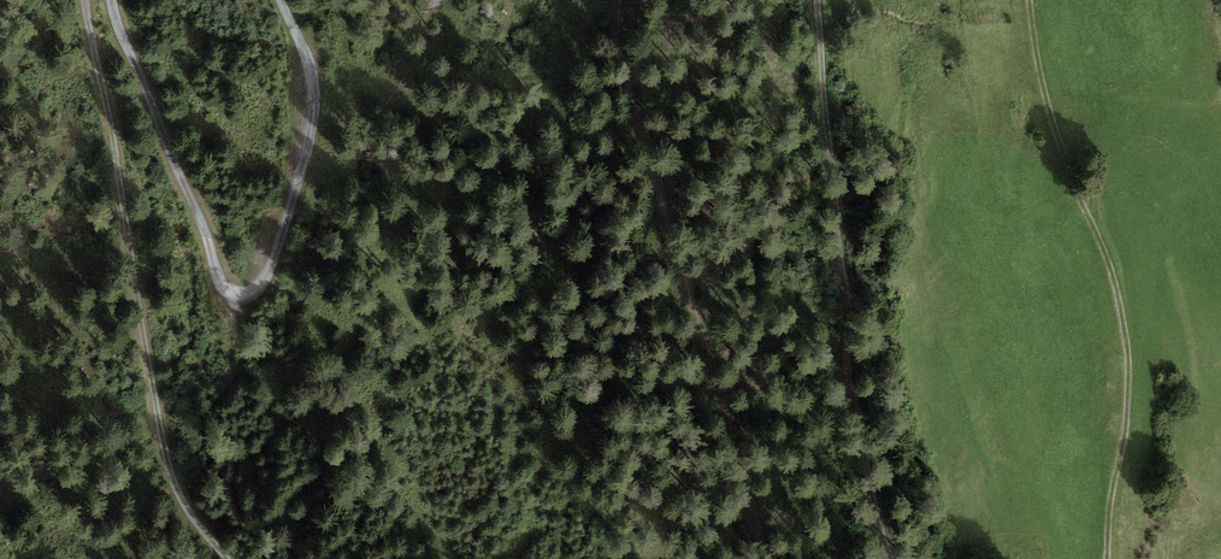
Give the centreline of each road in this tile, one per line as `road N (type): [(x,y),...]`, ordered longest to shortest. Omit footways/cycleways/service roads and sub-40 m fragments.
road 1 (track): [(285,0),(309,103),(302,157),(270,271),(258,290),(238,295),(215,274),(164,107),(116,0)]
road 2 (track): [(90,0),(143,345),(175,464),(241,558)]
road 3 (track): [(772,558),(617,32),(621,0)]
road 4 (track): [(1033,0),(1047,108),(1113,270),(1131,361),(1127,454),(1109,558)]
road 5 (track): [(894,558),(847,376),(850,312),(837,229),(835,89),(820,0)]

